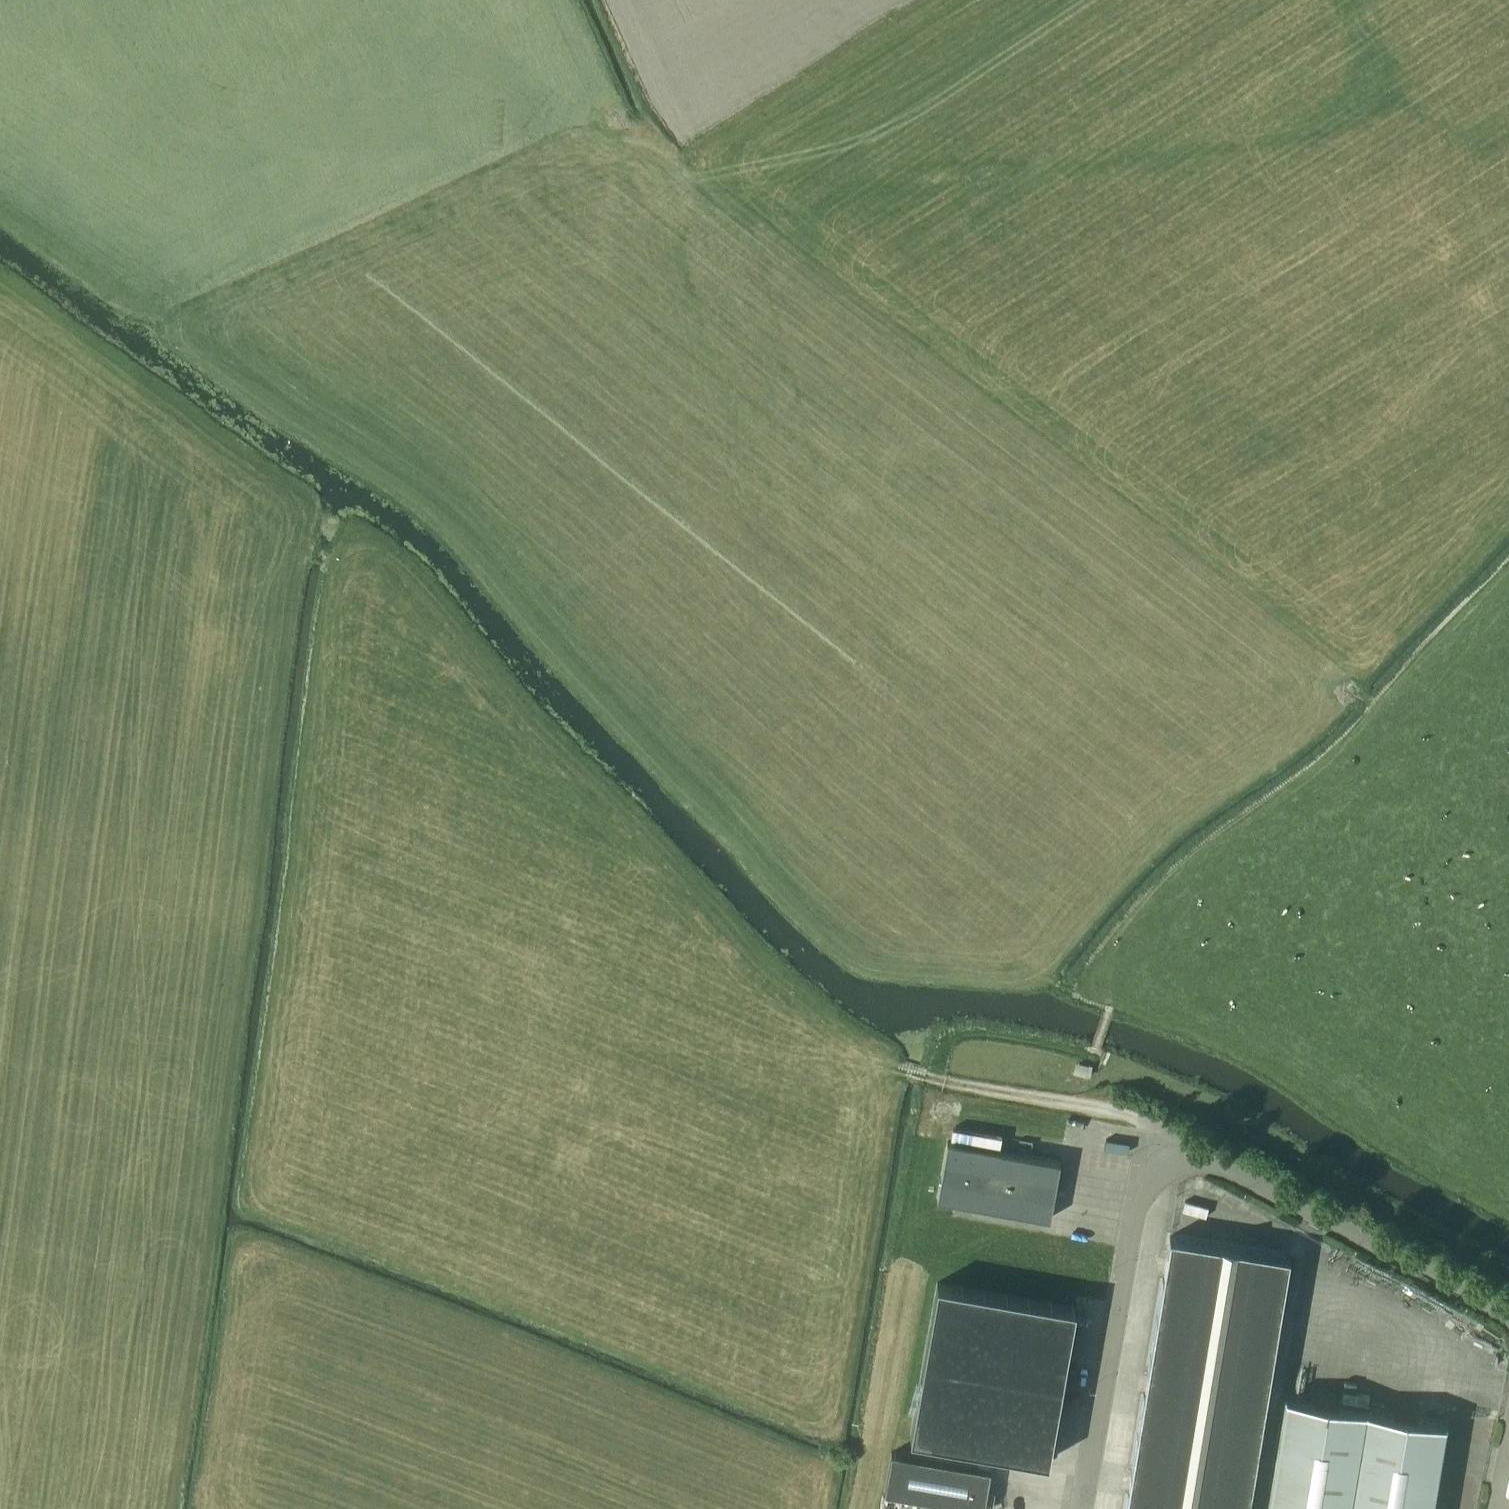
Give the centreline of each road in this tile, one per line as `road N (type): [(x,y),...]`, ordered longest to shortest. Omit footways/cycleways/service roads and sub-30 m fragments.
road 1 (unclassified): [(1082,1508),(1134,1213),(1141,1189),(1167,1162),(1205,1159),(1508,1316)]

